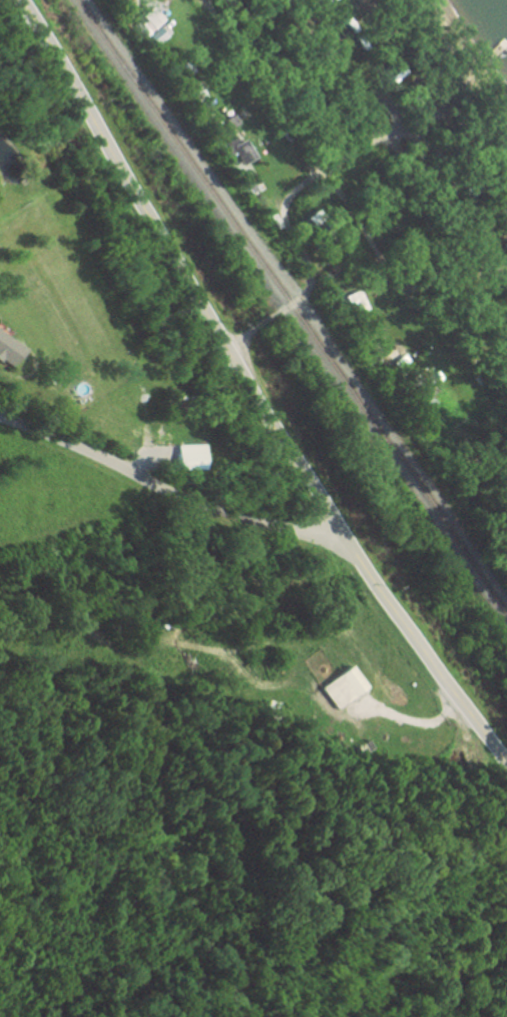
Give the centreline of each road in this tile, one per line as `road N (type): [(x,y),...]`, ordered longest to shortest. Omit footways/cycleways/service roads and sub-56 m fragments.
road 1 (secondary): [(506,766),(326,518),(15,0)]
road 2 (residential): [(0,420),(205,507),(277,530),(340,537)]

